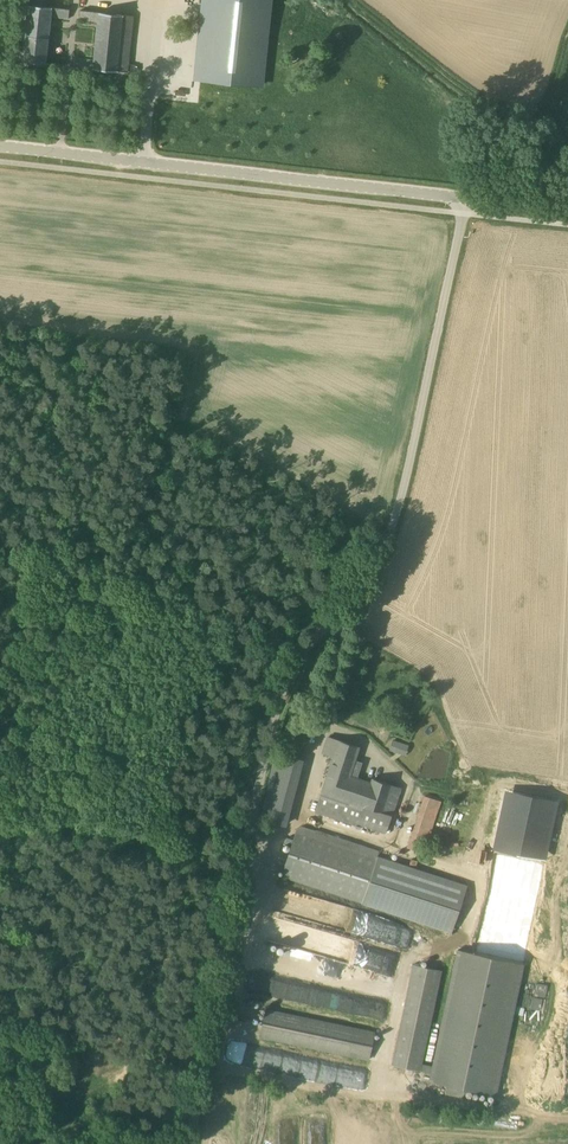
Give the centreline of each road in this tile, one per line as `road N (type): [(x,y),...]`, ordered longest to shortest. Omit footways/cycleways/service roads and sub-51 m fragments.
road 1 (unclassified): [(195,1143),(272,742),(295,676),(322,638),(346,626),(402,500),(469,197)]
road 2 (tertiary): [(469,197),(0,147)]
road 3 (track): [(0,1126),(153,1143)]

